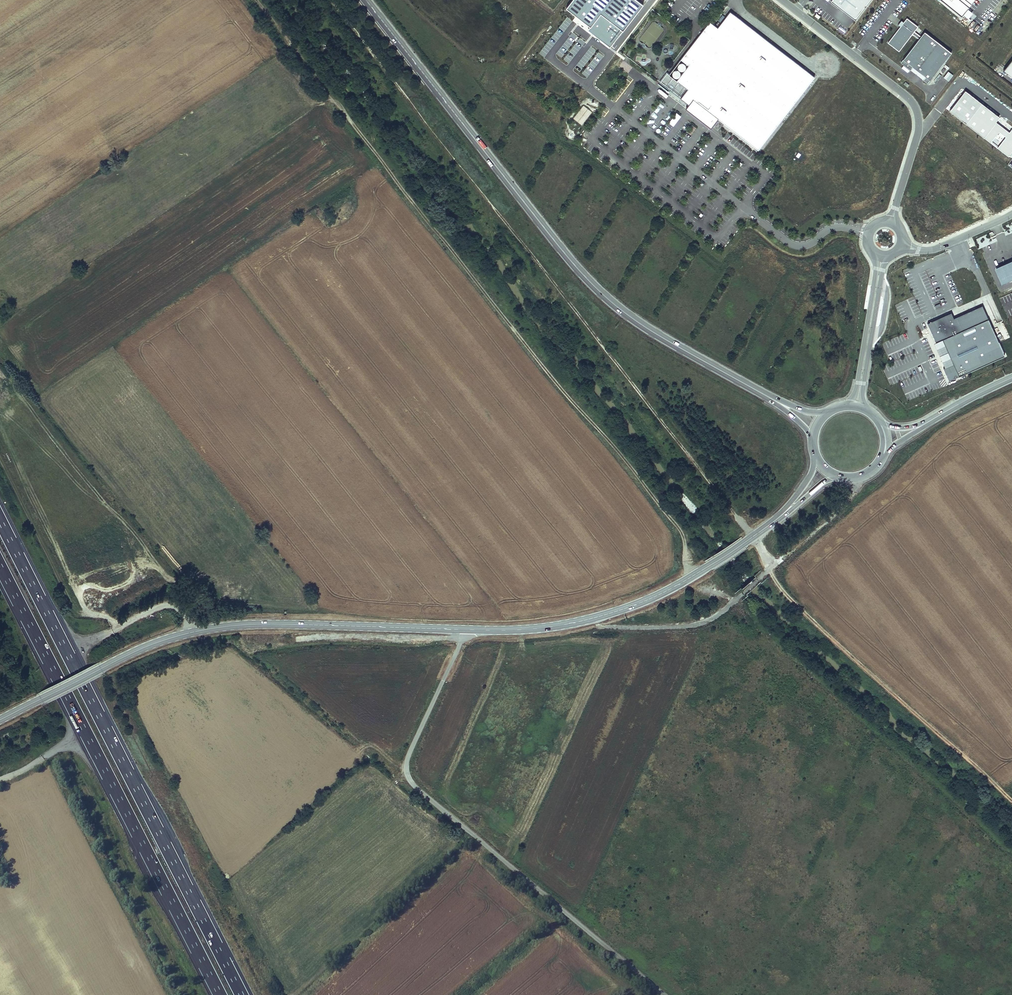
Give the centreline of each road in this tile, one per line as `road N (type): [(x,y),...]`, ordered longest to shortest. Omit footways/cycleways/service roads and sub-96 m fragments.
road 1 (track): [(733,602),(692,576),(679,527),(251,0)]
road 2 (track): [(753,535),(331,0)]
road 3 (primary): [(741,381),(600,293),(366,0)]
road 4 (motorway): [(242,994),(0,520)]
road 5 (unclassified): [(664,994),(408,777),(410,753),(461,630)]
road 6 (motorway): [(0,565),(220,994)]
road 7 (tertiary): [(0,719),(145,647),(218,627),(461,630)]
road 8 (track): [(733,602),(1011,855)]
road 9 (tertiary): [(461,630),(555,626),(627,608),(692,576),(782,514)]
road 10 (track): [(769,568),(799,610),(1011,801)]
road 11 (unclassified): [(783,0),(913,103),(919,130),(892,219)]
road 12 (unclassified): [(874,250),(857,385),(847,405)]
road 13 (unclassified): [(864,409),(890,255)]
road 14 (track): [(588,619),(683,627),(733,602)]

